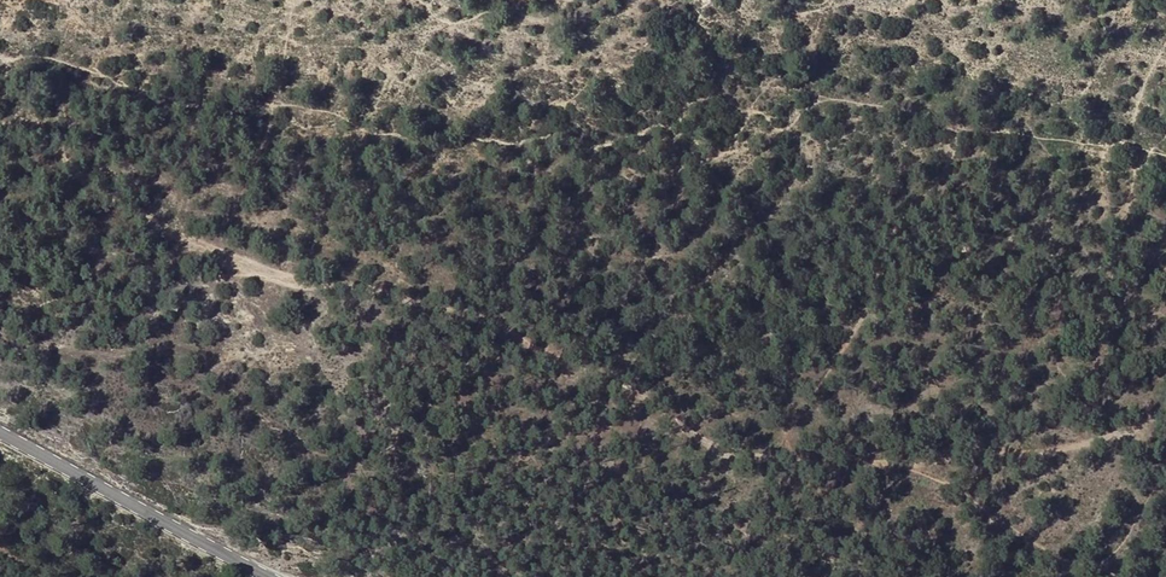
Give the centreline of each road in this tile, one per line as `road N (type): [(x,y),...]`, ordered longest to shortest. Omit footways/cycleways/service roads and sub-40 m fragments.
road 1 (tertiary): [(262,576),(0,437)]

